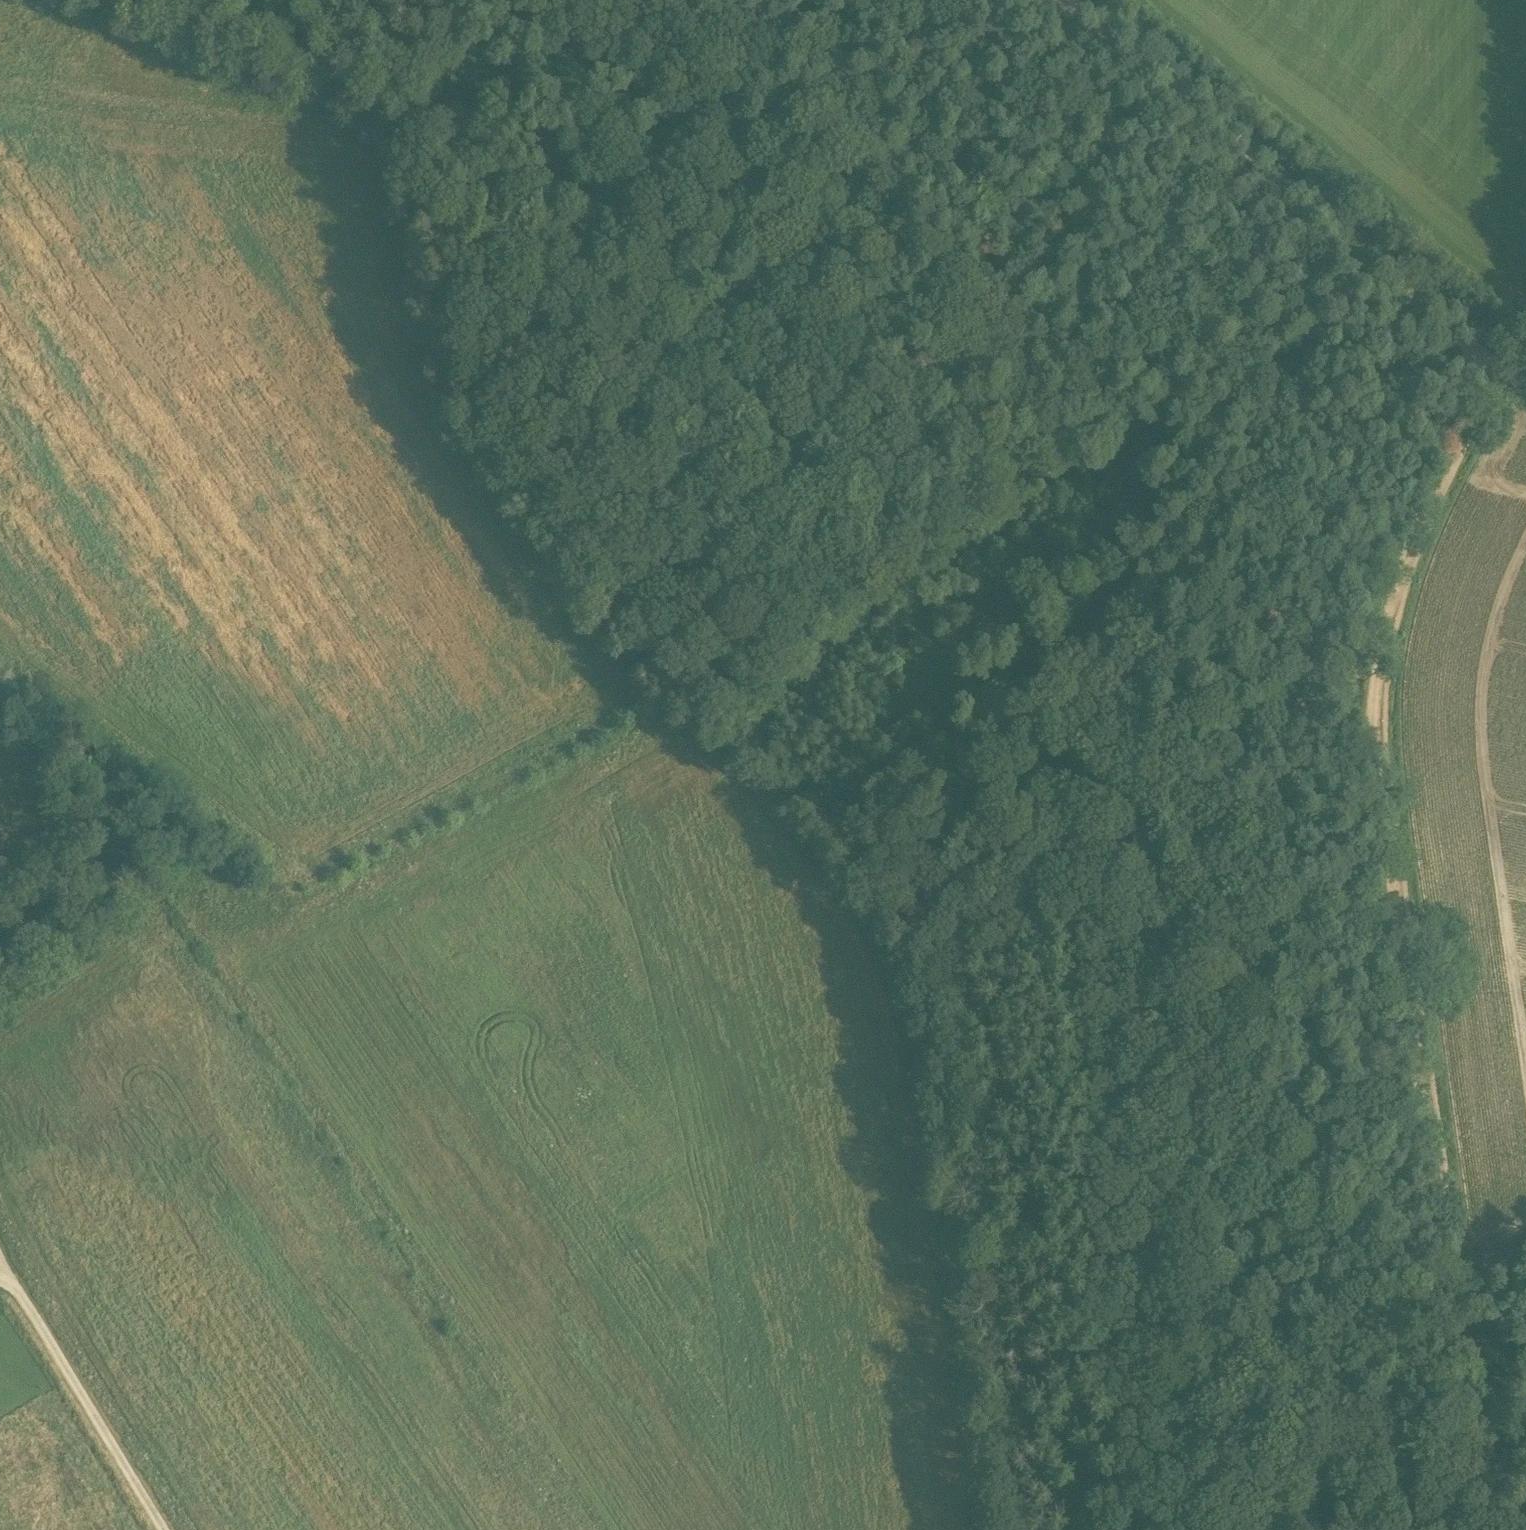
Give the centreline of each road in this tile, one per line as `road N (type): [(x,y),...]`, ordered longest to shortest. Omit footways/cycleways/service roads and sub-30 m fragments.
road 1 (track): [(1496,1529),(1469,1410),(1376,708),(1403,561),(1493,363)]
road 2 (track): [(1493,363),(1065,0)]
road 3 (track): [(0,998),(142,894),(0,698)]
road 4 (track): [(1450,1267),(1414,1286),(1282,1405),(1182,1529)]

